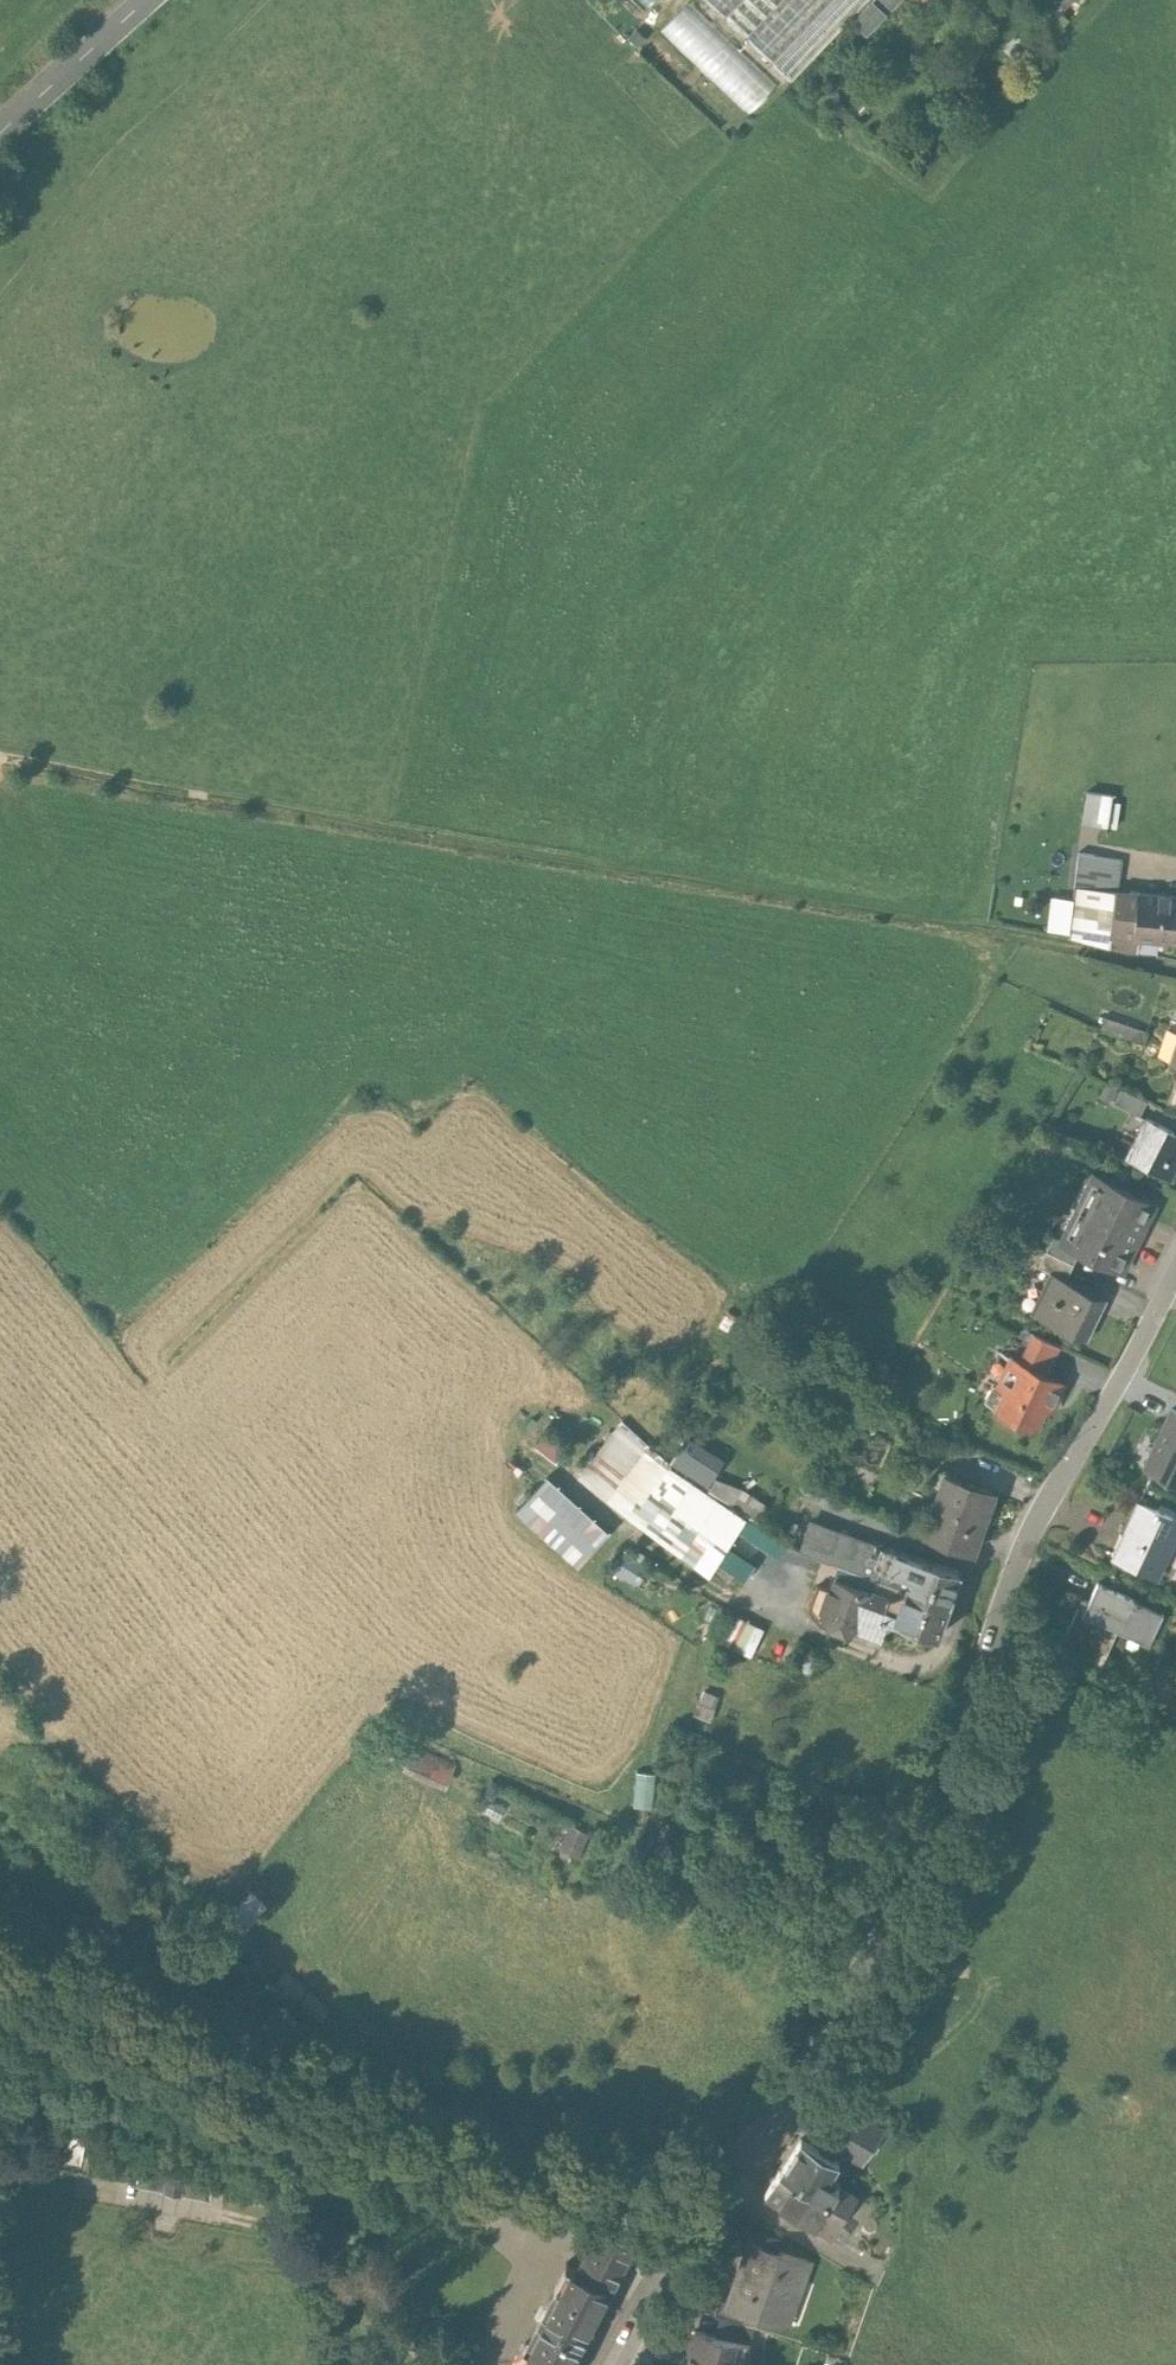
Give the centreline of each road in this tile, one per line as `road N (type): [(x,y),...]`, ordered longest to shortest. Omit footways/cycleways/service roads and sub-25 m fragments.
road 1 (residential): [(621,2364),(718,2186),(832,2025),(922,1853),(1021,1557),(1175,1256)]
road 2 (track): [(0,759),(1175,974)]
road 3 (tertiary): [(0,159),(157,0)]

